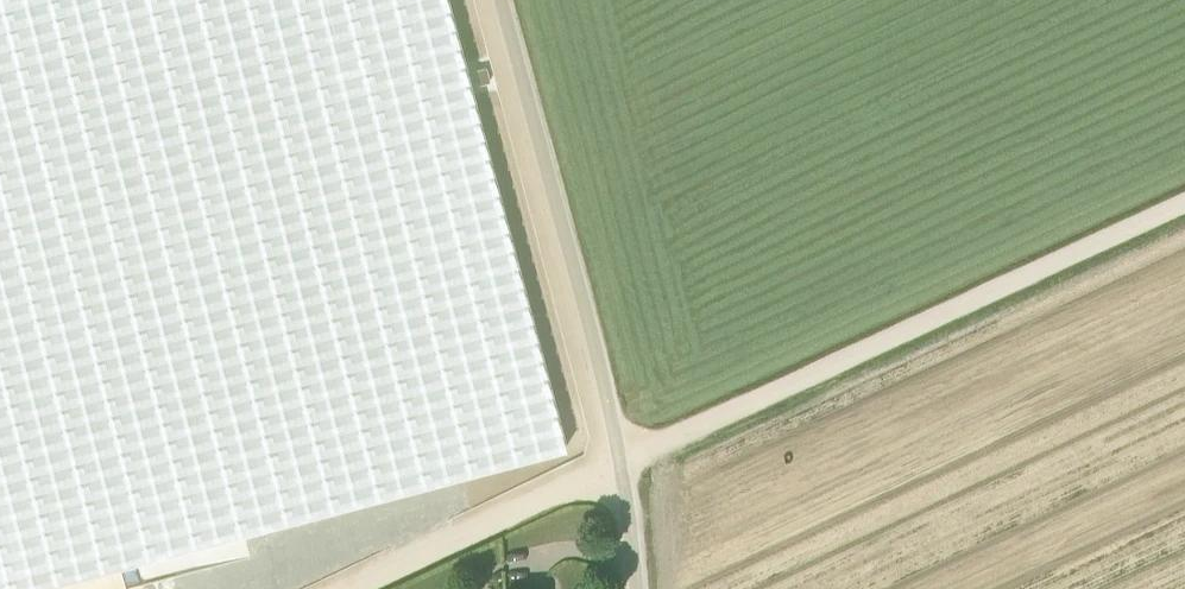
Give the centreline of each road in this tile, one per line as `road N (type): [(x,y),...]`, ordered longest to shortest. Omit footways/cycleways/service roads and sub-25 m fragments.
road 1 (track): [(1184,203),(367,588)]
road 2 (unclassified): [(637,588),(627,467),(492,0)]

